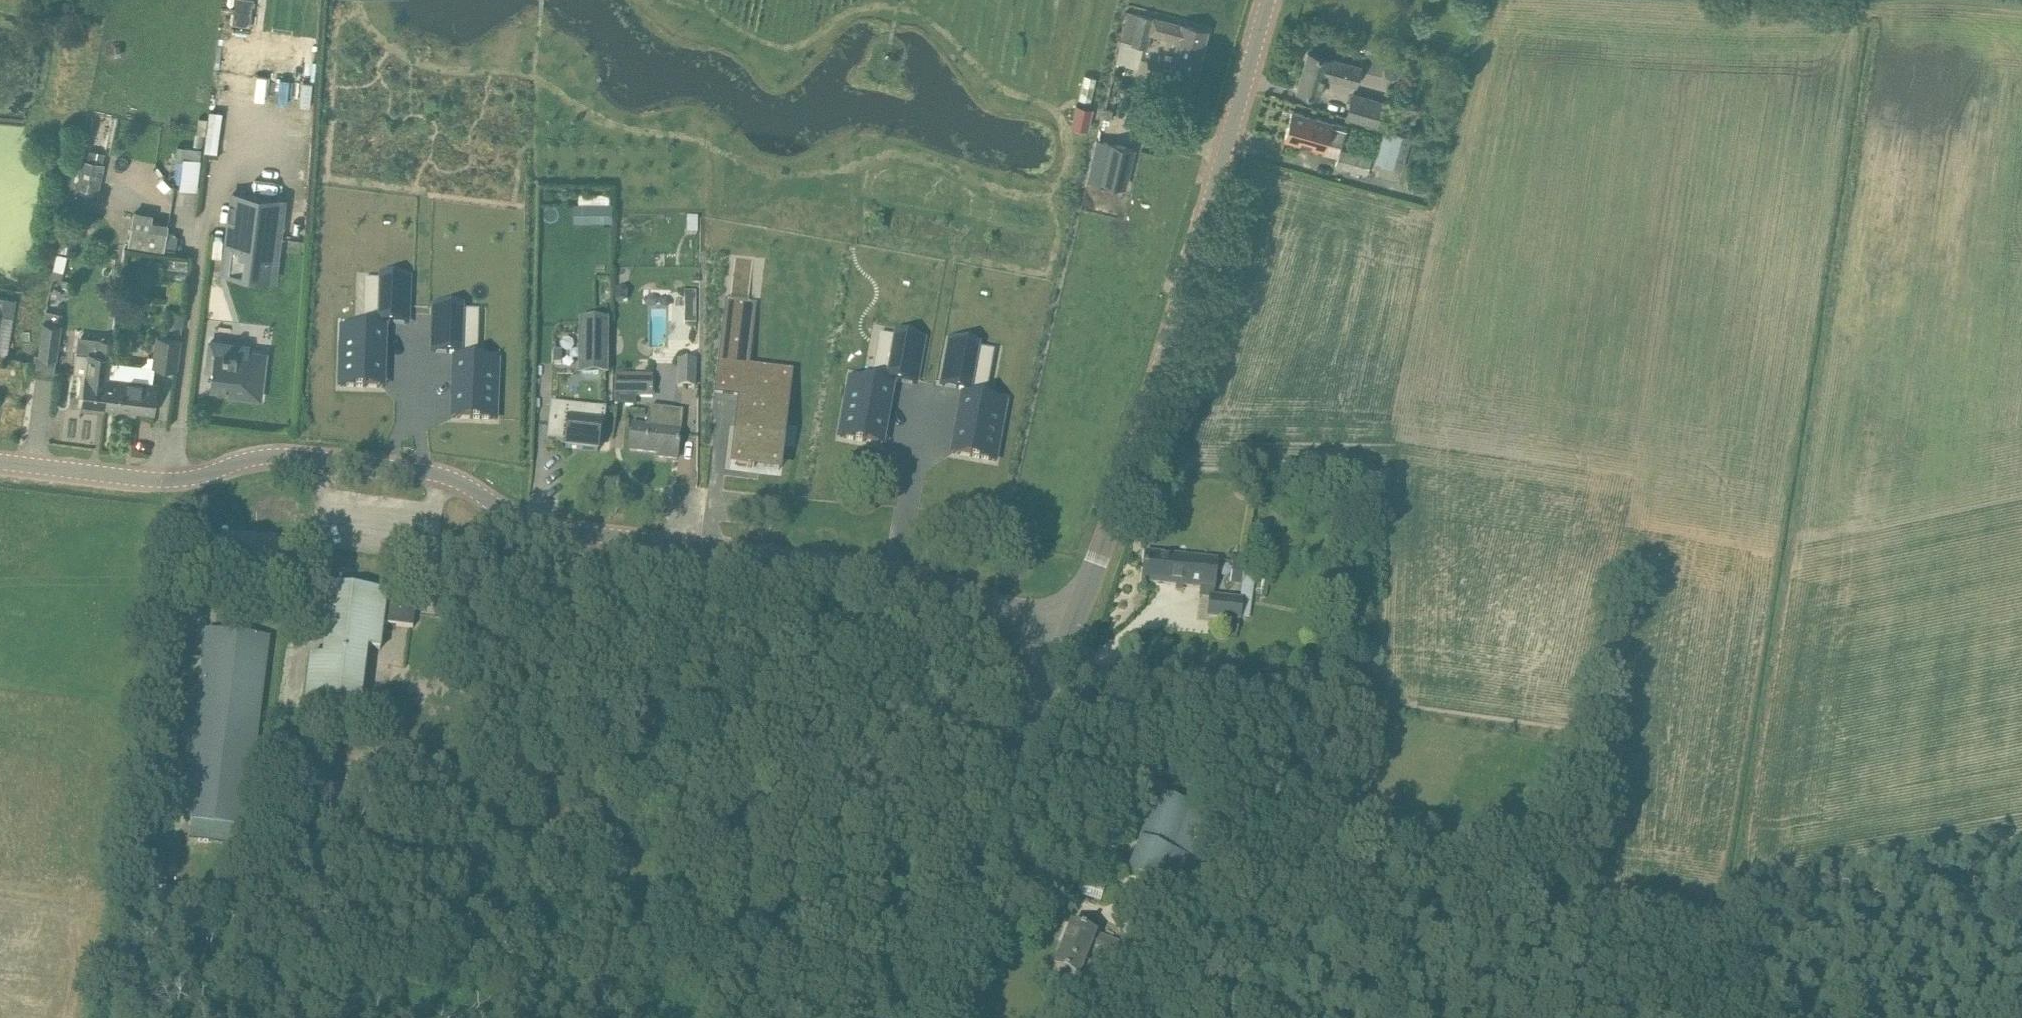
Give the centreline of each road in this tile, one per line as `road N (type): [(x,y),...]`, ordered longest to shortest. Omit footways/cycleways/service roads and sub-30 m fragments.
road 1 (unclassified): [(0,462),(165,480),(293,453),(414,470),(442,476),(534,524),(880,570),(1073,626)]
road 2 (unclassified): [(1073,626),(1227,163),(1267,0)]
road 3 (unclassified): [(915,1017),(1073,626)]

